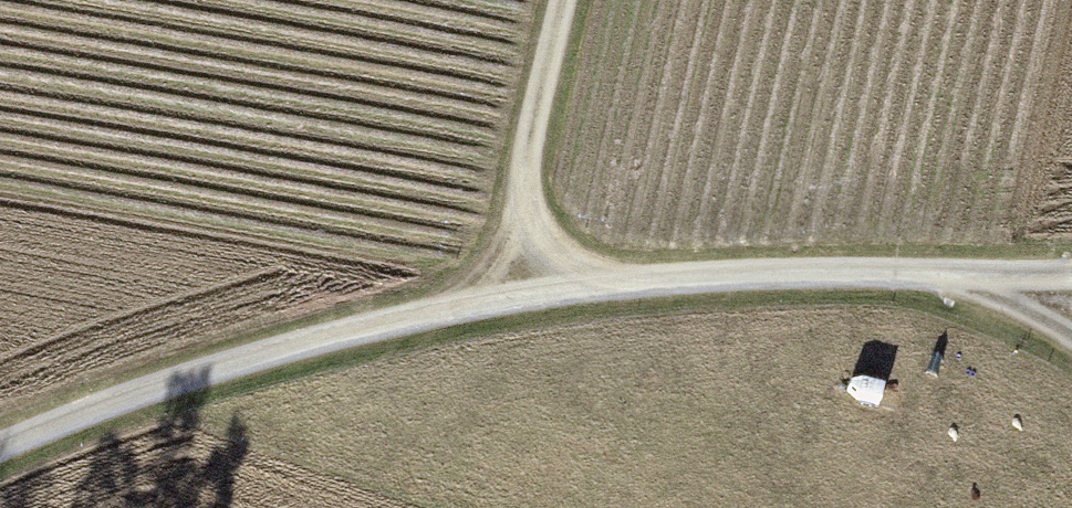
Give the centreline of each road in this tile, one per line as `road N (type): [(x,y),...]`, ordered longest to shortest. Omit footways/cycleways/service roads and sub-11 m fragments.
road 1 (track): [(0,437),(108,387),(529,275),(1071,265)]
road 2 (track): [(587,0),(529,275)]

